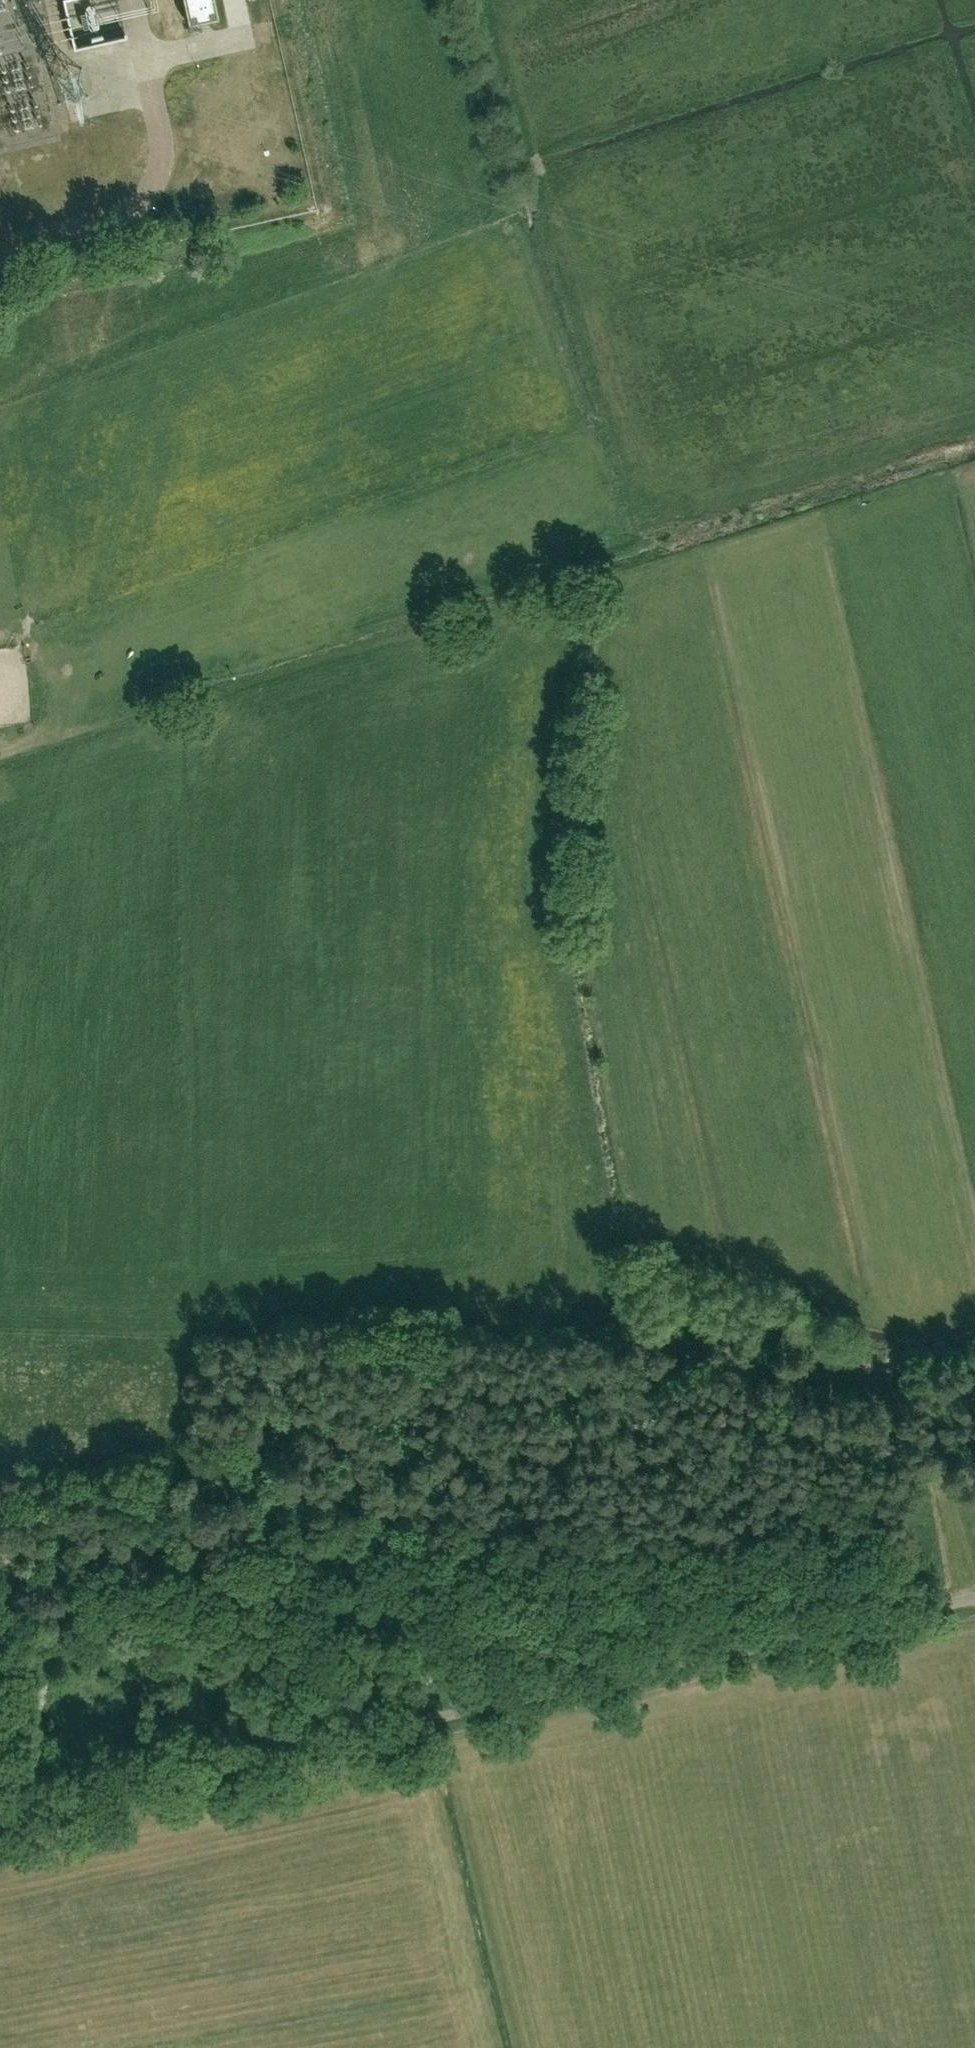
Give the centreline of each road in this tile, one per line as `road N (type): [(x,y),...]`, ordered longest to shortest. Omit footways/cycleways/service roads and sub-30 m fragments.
road 1 (unclassified): [(0,1814),(974,1596)]

